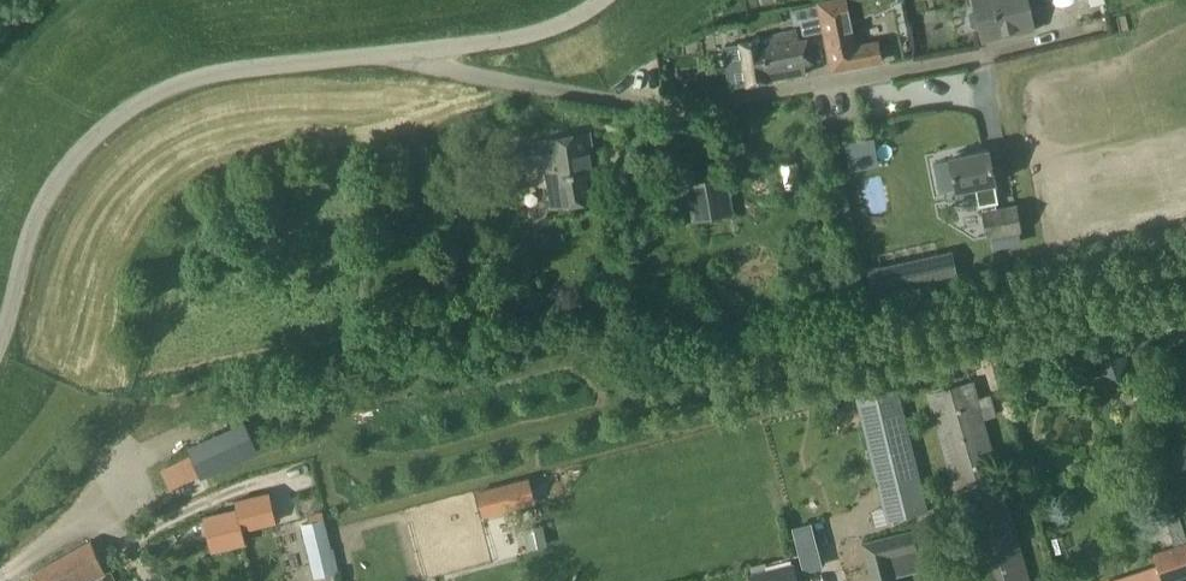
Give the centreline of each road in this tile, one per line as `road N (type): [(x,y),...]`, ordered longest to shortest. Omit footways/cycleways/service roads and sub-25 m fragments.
road 1 (residential): [(407,54),(445,70),(645,100),(791,95),(966,62),(1082,25)]
road 2 (unclassified): [(0,315),(19,240),(72,149),(105,117),(145,95),(257,69),(407,54)]
road 3 (unclassified): [(407,54),(486,47),(567,24),(598,0)]

